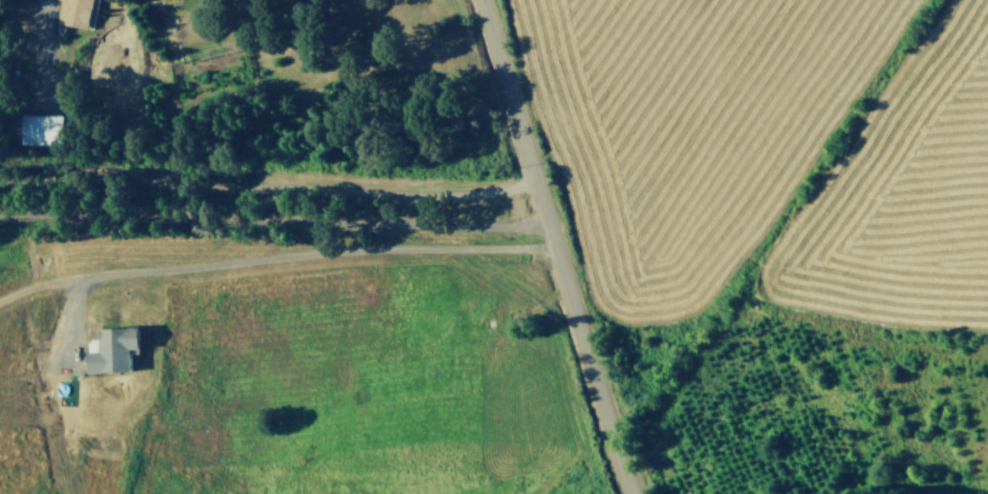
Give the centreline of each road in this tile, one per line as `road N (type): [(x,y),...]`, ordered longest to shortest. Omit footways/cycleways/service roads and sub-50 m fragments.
road 1 (residential): [(631,493),(480,0)]

